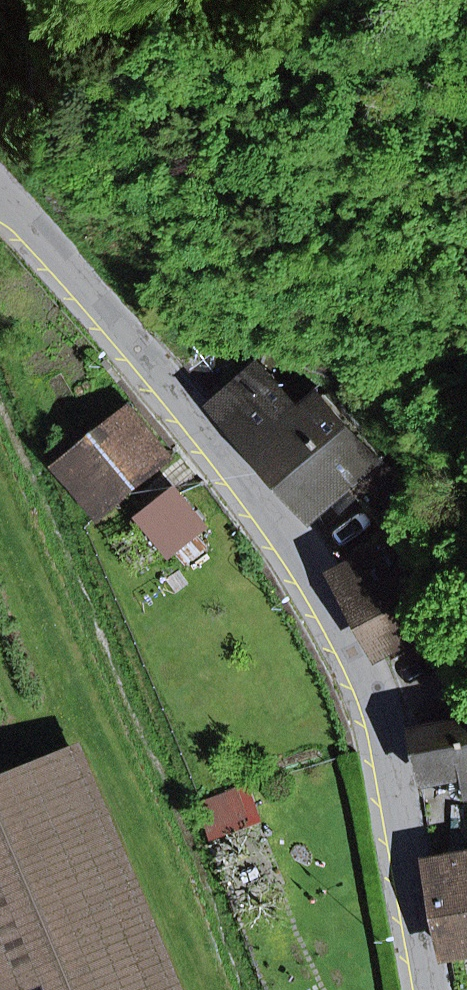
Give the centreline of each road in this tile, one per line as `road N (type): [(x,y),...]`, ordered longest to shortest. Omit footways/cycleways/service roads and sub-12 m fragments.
road 1 (residential): [(431,989),(390,747),(365,668),(305,558),(256,491),(0,196)]

